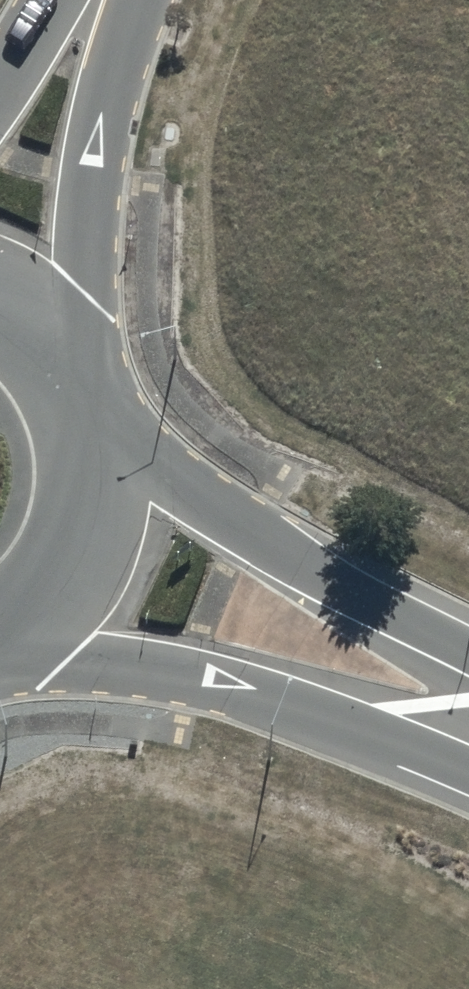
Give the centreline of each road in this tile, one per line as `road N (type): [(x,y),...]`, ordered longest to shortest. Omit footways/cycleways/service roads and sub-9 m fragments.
road 1 (unclassified): [(468,756),(190,670),(0,639)]
road 2 (unclassified): [(90,430),(468,661)]
road 3 (unclassified): [(134,0),(94,165),(70,377)]
road 4 (unclassified): [(90,430),(93,488),(78,544),(46,593),(0,631)]

